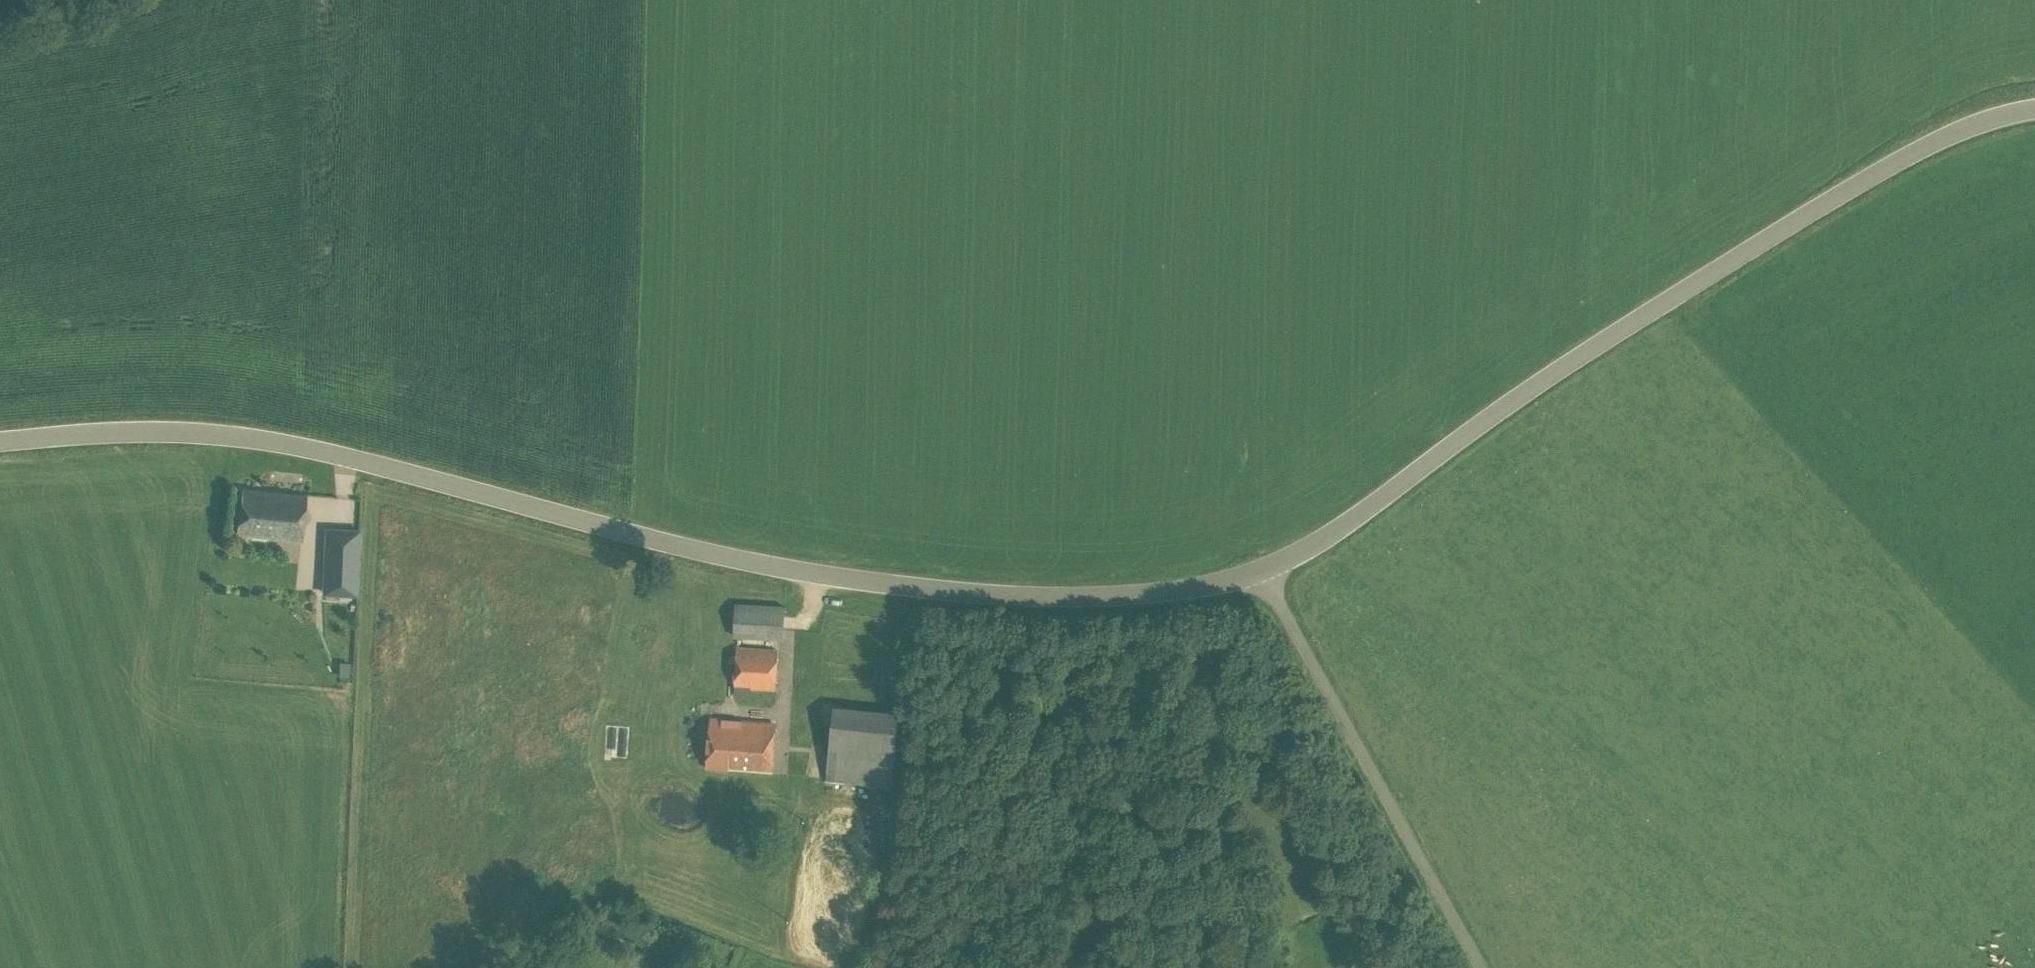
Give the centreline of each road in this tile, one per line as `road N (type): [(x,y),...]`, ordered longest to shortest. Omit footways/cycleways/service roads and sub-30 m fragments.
road 1 (tertiary): [(1262,569),(1197,586),(1085,595),(903,583),(725,555),(290,444),(167,431),(0,440)]
road 2 (tertiary): [(1262,569),(1342,529),(1483,421),(1794,223),(1924,148),(2034,108)]
road 3 (unclassified): [(1483,967),(1262,569)]

